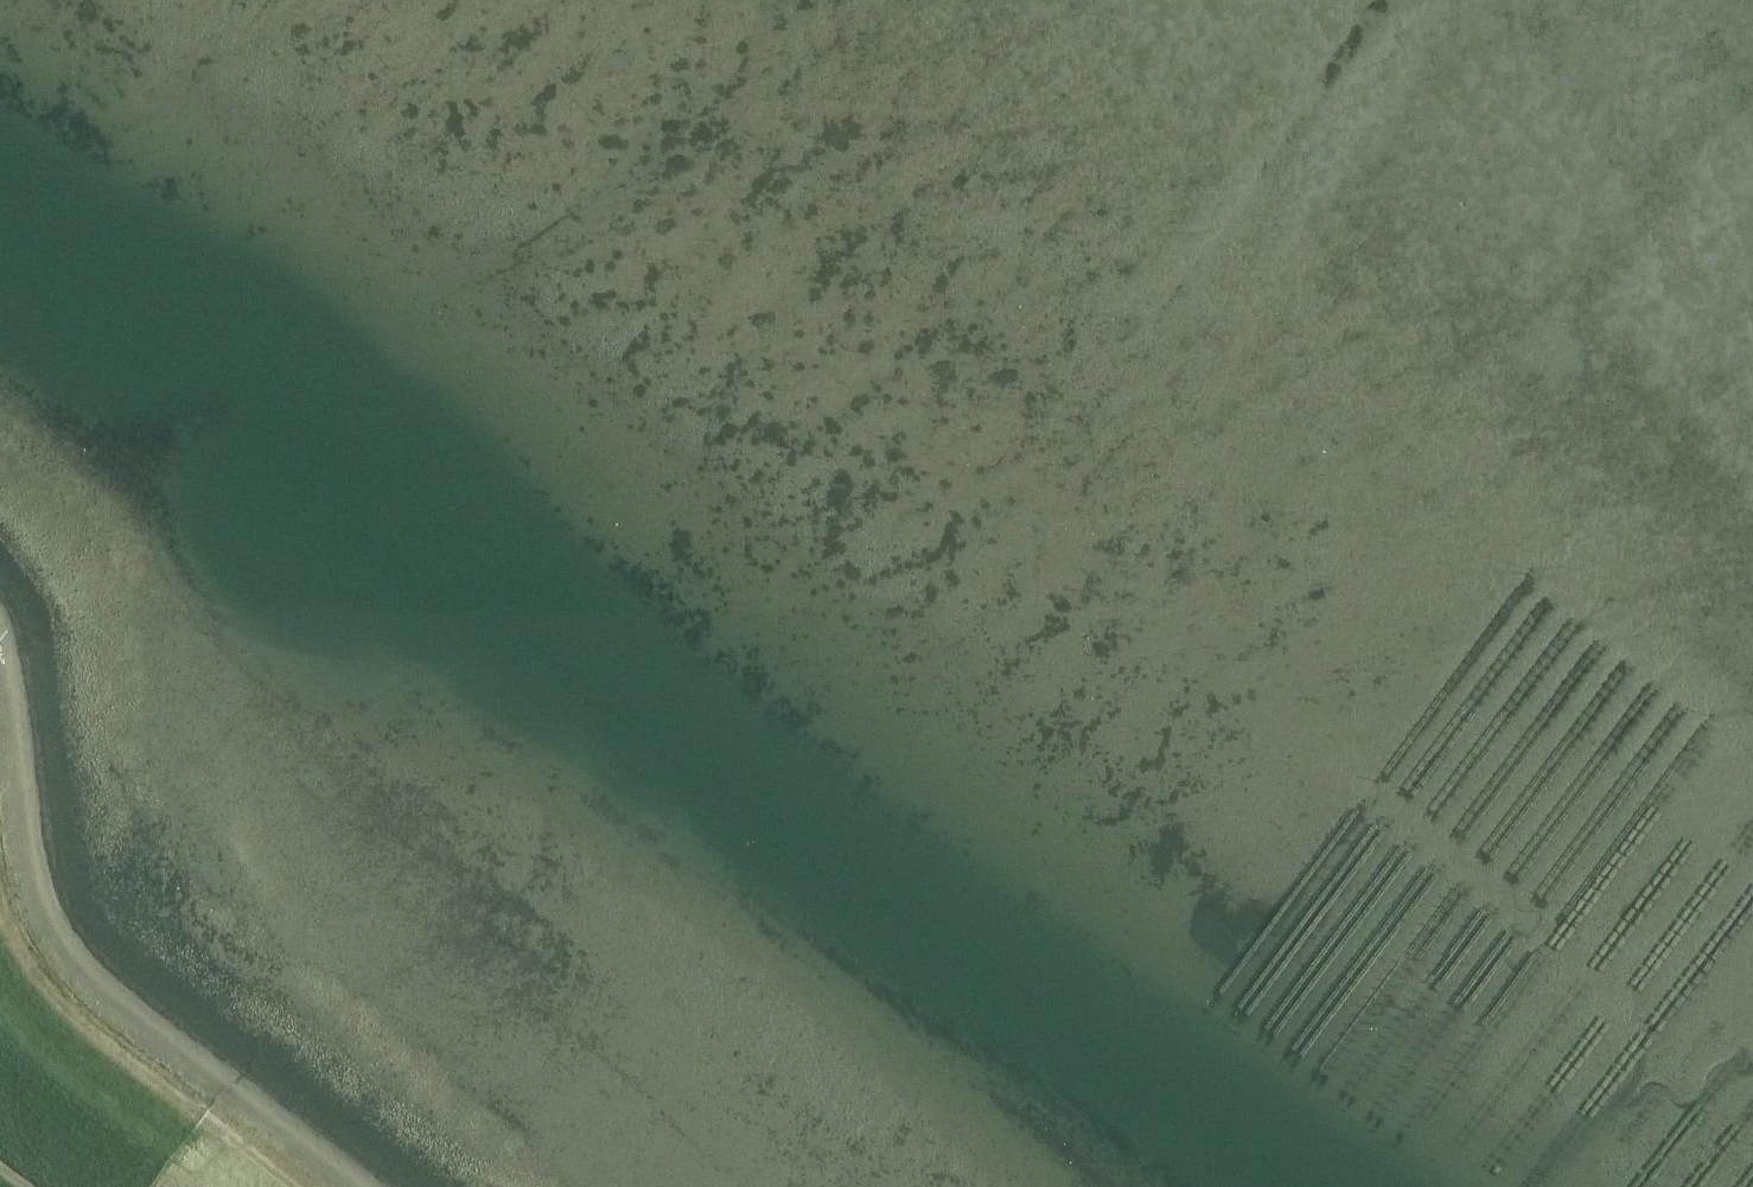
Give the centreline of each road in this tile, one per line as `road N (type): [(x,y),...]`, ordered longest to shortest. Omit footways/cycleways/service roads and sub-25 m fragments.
road 1 (track): [(0,945),(33,993),(292,1186)]

